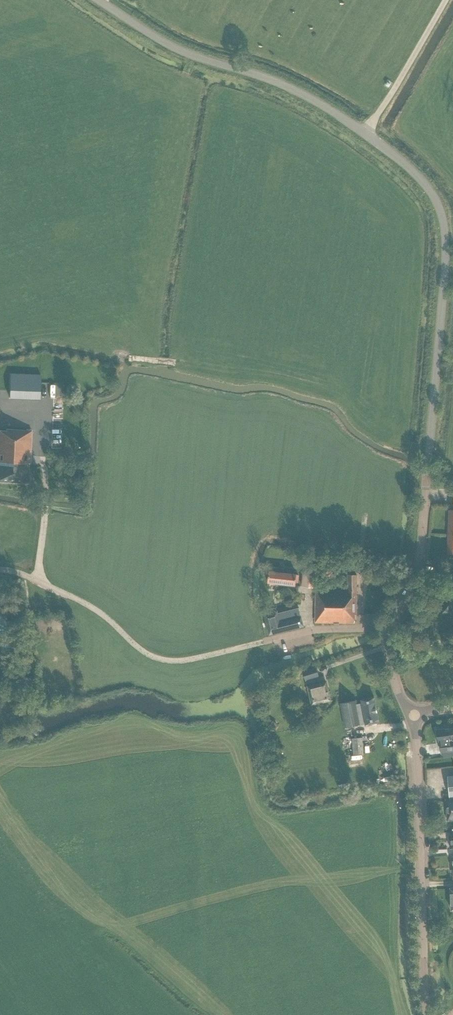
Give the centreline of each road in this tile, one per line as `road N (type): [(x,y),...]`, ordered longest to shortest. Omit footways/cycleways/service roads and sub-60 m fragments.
road 1 (tertiary): [(388,629),(421,549),(446,246),(431,191),(365,134)]
road 2 (unclassified): [(388,629),(310,631),(165,661),(89,606),(36,580)]
road 3 (tertiary): [(365,134),(290,89),(178,50),(96,0)]
road 4 (tertiary): [(429,1014),(413,713)]
road 5 (unclassified): [(365,134),(446,0)]

